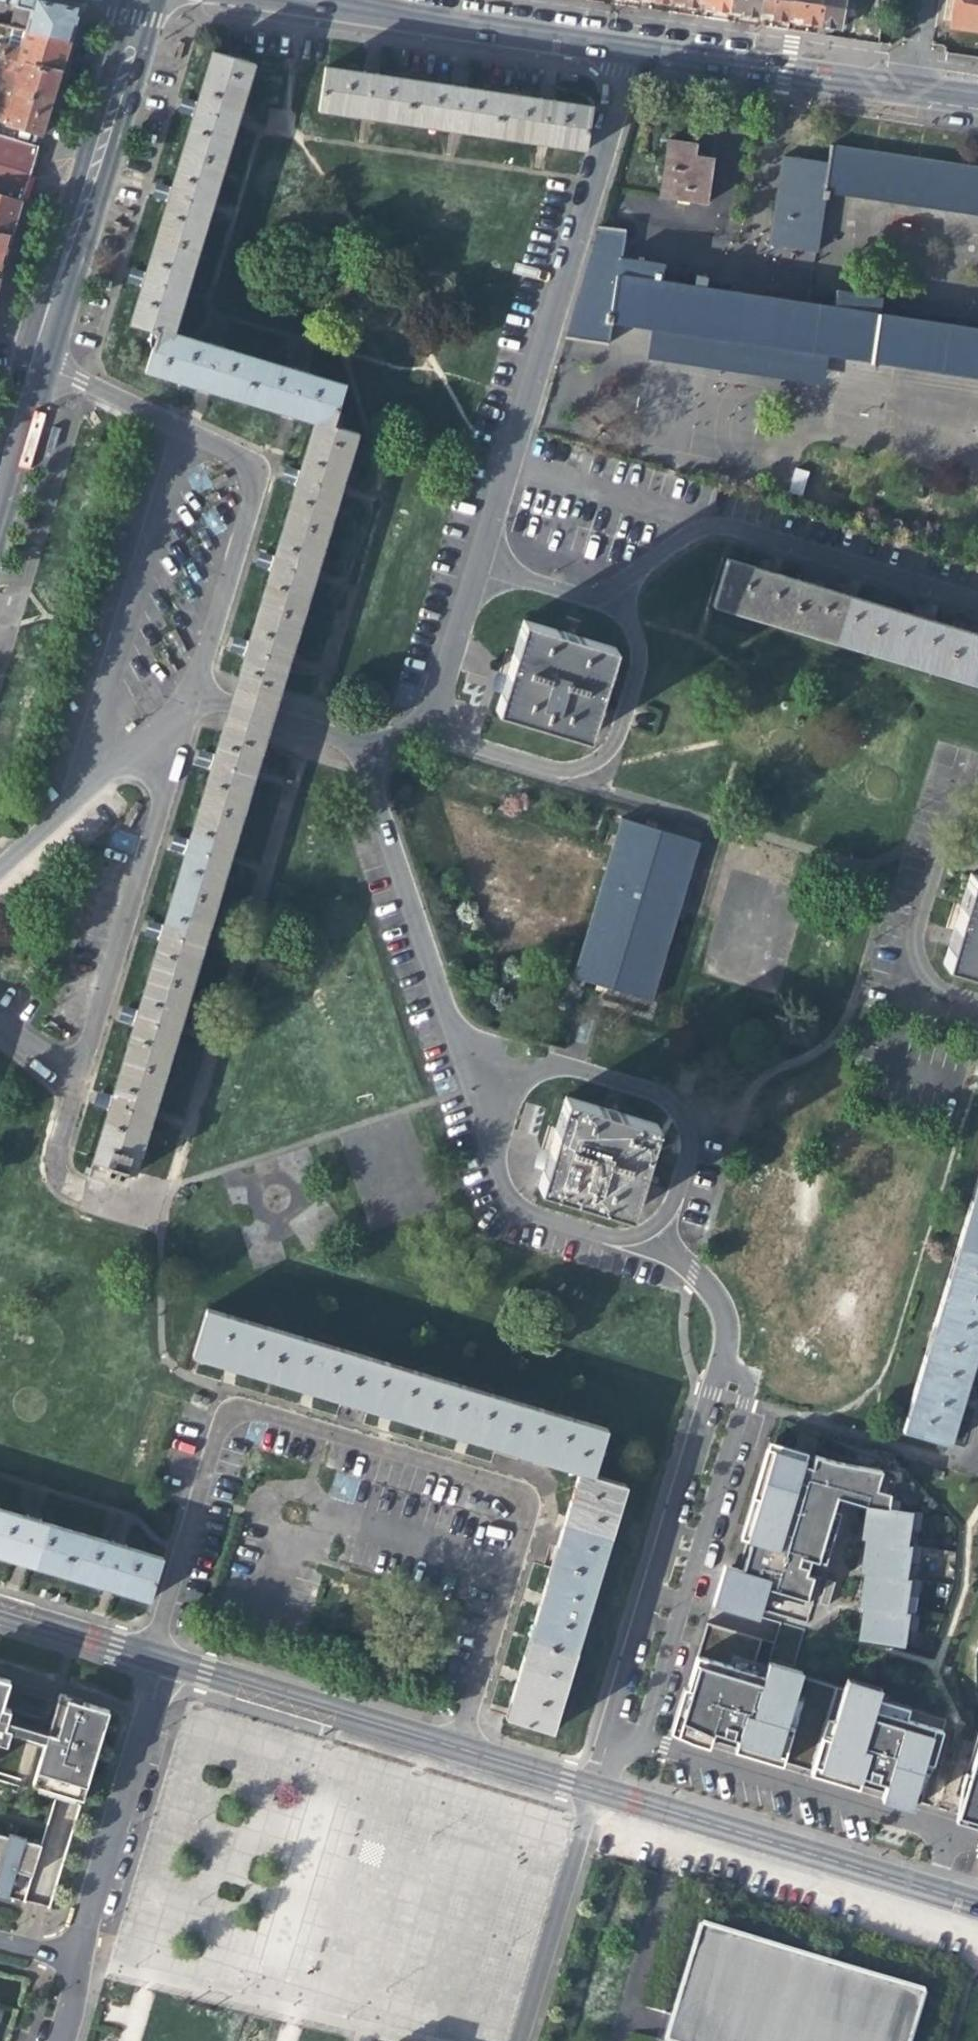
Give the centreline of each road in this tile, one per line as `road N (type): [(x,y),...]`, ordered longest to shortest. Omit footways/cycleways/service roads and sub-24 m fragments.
road 1 (residential): [(480,566),(616,96),(624,44)]
road 2 (residential): [(596,1789),(640,1752),(702,1546),(748,1379),(715,1366)]
road 3 (residential): [(194,697),(251,491),(243,461),(32,367)]
road 4 (residential): [(596,1789),(154,1659)]
road 5 (residential): [(715,1366),(602,1721),(596,1789)]
road 6 (residential): [(977,602),(725,525),(701,525),(635,571),(622,610)]
road 7 (residential): [(64,1084),(194,697)]
road 8 (residential): [(977,1902),(596,1789)]
road 9 (primary): [(140,0),(32,367)]
road 10 (residential): [(624,44),(977,96)]
road 11 (residential): [(154,1659),(78,1961)]
road 12 (residential): [(332,0),(624,44)]
road 13 (residential): [(521,2040),(596,1789)]
road 14 (residential): [(194,697),(0,860)]
road 15 (residential): [(633,1226),(688,1269),(718,1316),(715,1366)]
road 16 (residential): [(154,1659),(0,1611)]

